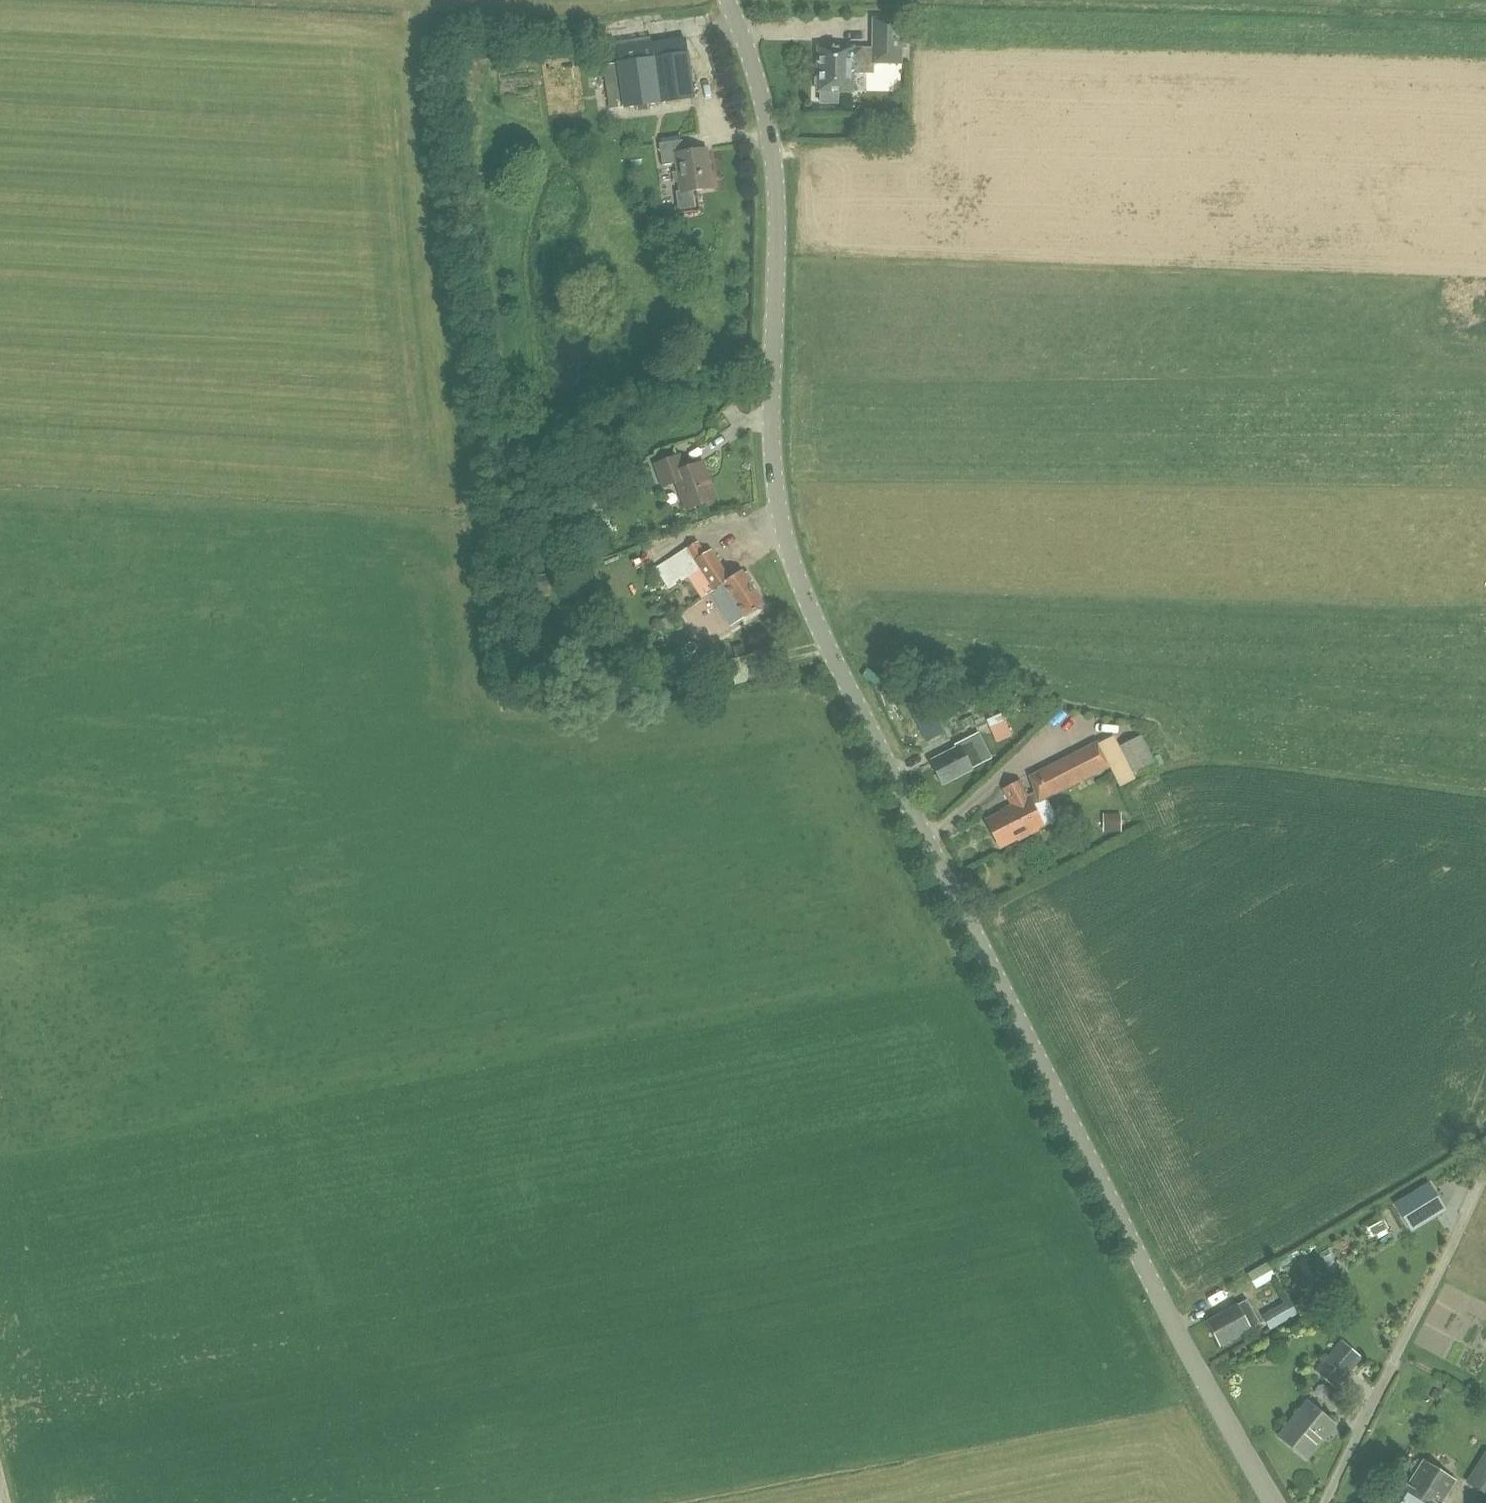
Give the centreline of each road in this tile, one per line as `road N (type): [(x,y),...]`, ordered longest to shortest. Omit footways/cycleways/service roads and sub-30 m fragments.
road 1 (tertiary): [(1275,1502),(1202,1379),(798,591),(777,514),(769,416),(775,188),(752,60),(728,0)]

